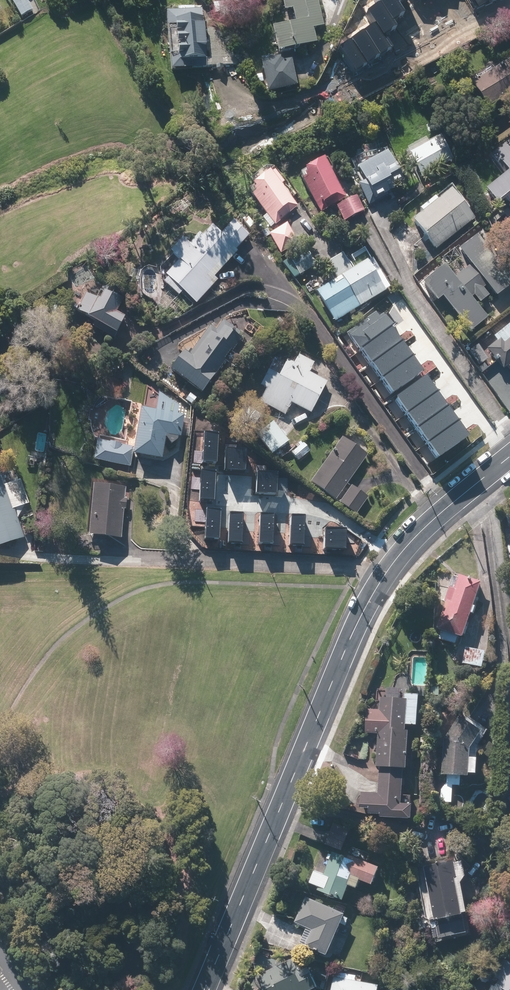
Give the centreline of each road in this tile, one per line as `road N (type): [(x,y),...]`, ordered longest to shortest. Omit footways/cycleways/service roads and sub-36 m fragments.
road 1 (tertiary): [(205,989),(366,607),(423,529),(509,456)]

